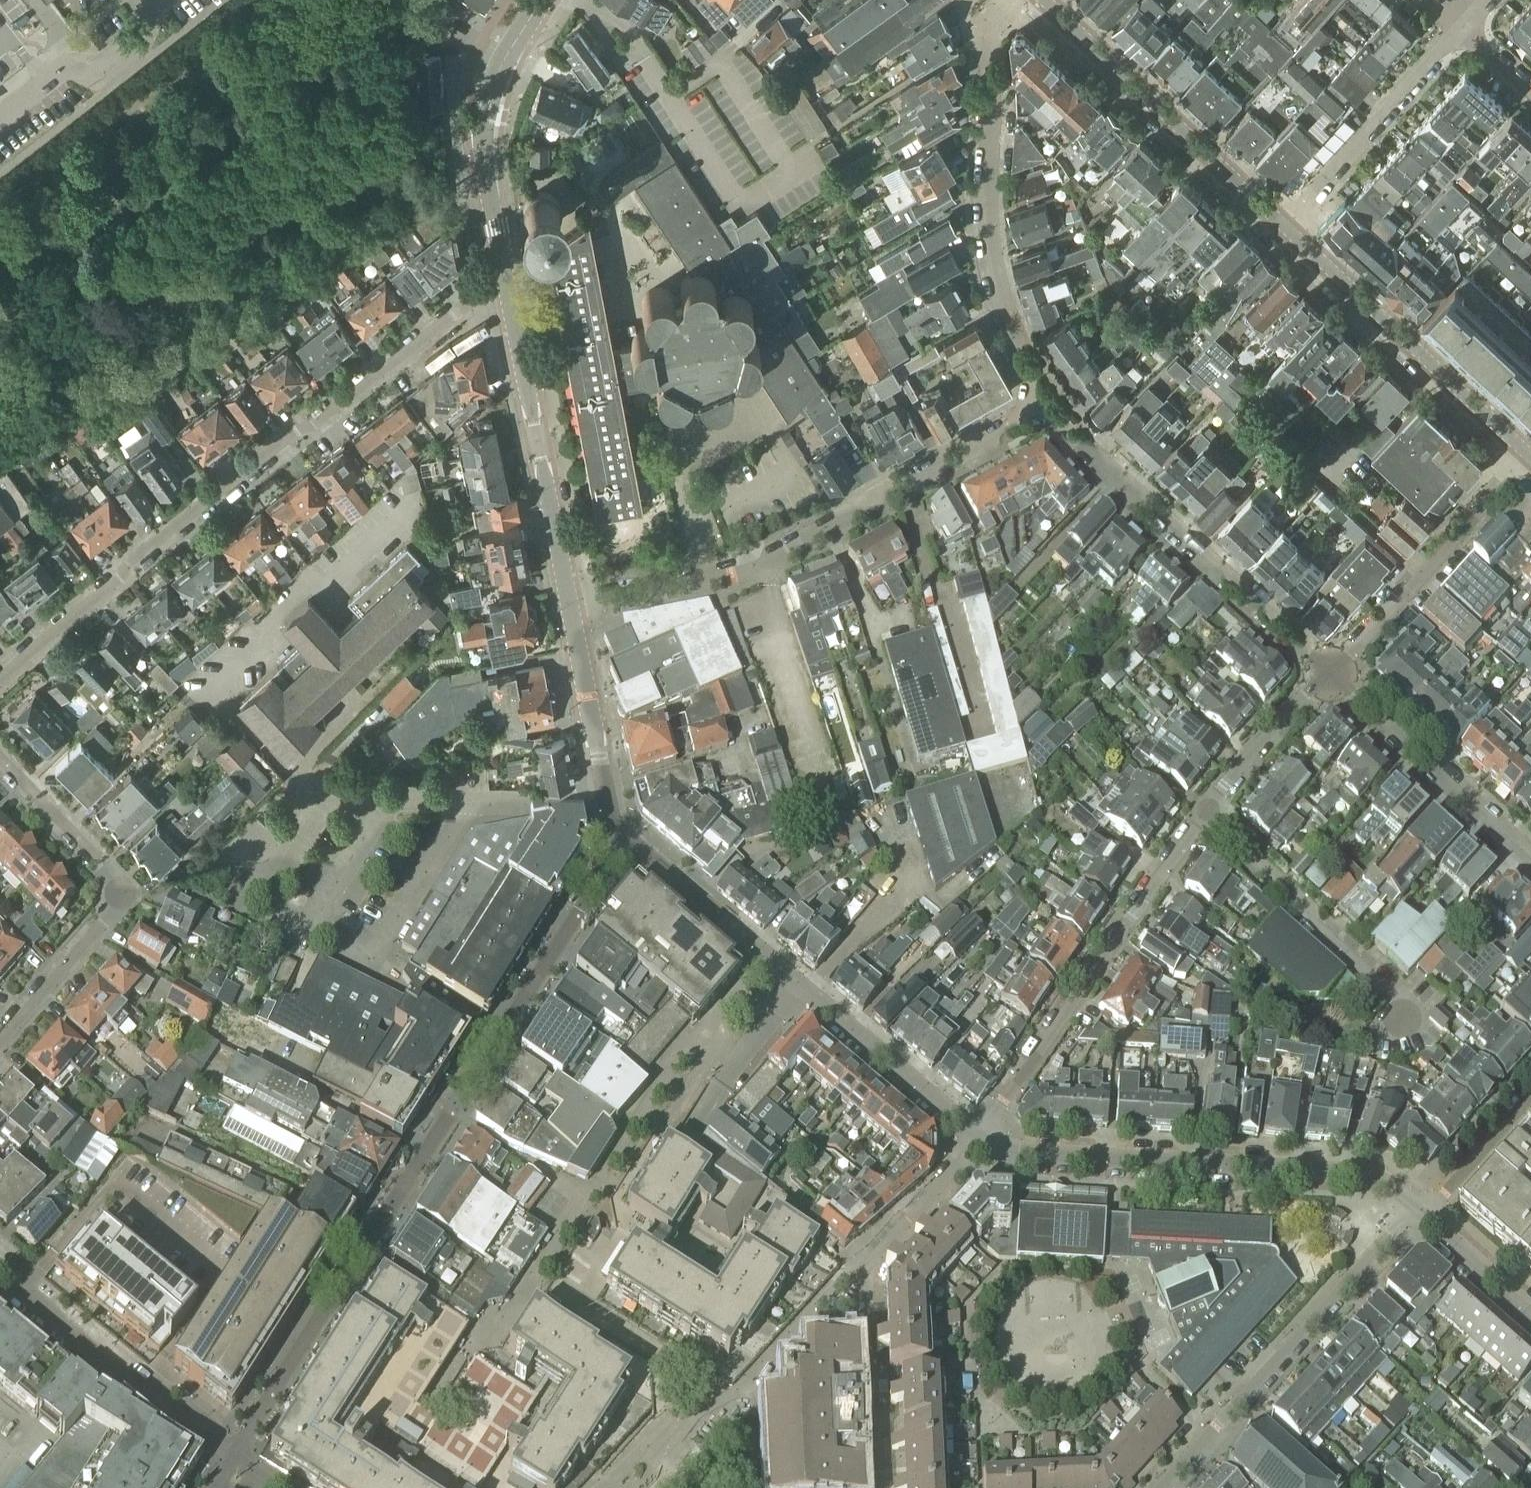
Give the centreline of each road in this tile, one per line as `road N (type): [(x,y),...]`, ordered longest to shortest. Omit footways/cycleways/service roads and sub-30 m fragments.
road 1 (residential): [(0,678),(182,518),(505,278)]
road 2 (residential): [(569,609),(756,565),(1045,406)]
road 3 (residential): [(622,838),(982,1137)]
road 4 (residential): [(982,1137),(1008,1155),(1340,1171),(1381,1179),(1414,1207)]
road 5 (residential): [(1045,406),(994,272),(984,39),(1007,0)]
road 6 (residential): [(1330,672),(1045,406)]
road 7 (residential): [(1202,819),(982,1137)]
road 8 (residential): [(1158,1487),(1414,1207)]
road 9 (residential): [(0,761),(117,892),(113,912),(0,1046)]
road 10 (residential): [(569,609),(505,278)]
road 11 (residential): [(1284,229),(1041,0)]
road 12 (residential): [(1528,456),(1284,229)]
road 13 (residential): [(839,1281),(732,1400),(603,1487)]
road 14 (residential): [(231,1465),(0,1279)]
road 15 (residential): [(1528,456),(1330,672)]
road 16 (residential): [(505,278),(485,125),(496,78),(541,0)]
road 17 (residential): [(1530,857),(1330,672)]
road 18 (residential): [(1284,229),(1461,29)]
road 19 (residential): [(0,122),(66,72),(93,69),(151,25),(159,0)]
road 20 (residential): [(982,1137),(839,1281)]
road 21 (residential): [(1202,819),(1330,672)]
road 22 (residential): [(606,798),(569,609)]
road 23 (residential): [(1530,1083),(1414,1207)]
road 24 (residential): [(1414,1207),(1530,1313)]

